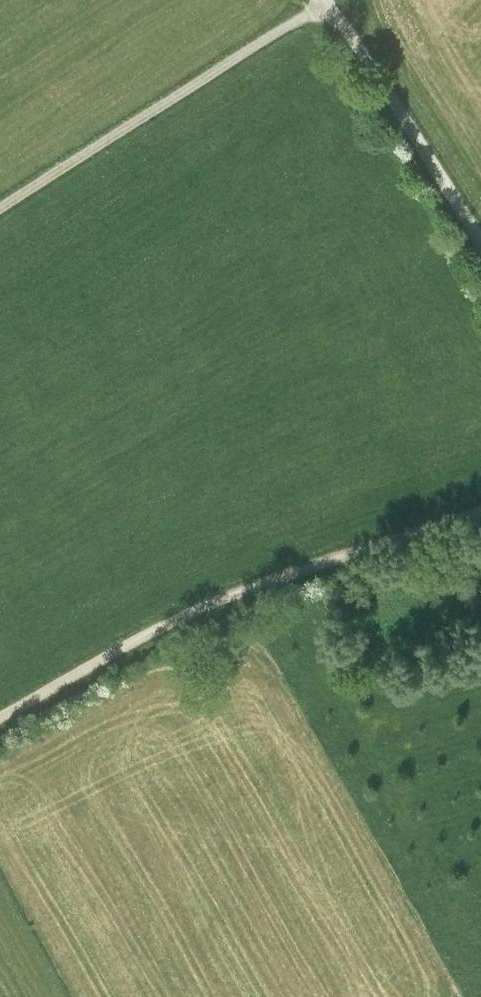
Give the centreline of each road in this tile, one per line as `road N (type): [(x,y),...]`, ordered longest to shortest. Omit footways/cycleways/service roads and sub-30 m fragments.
road 1 (track): [(480,510),(238,593),(0,718)]
road 2 (track): [(324,3),(0,230)]
road 3 (track): [(480,241),(363,50),(324,3)]

